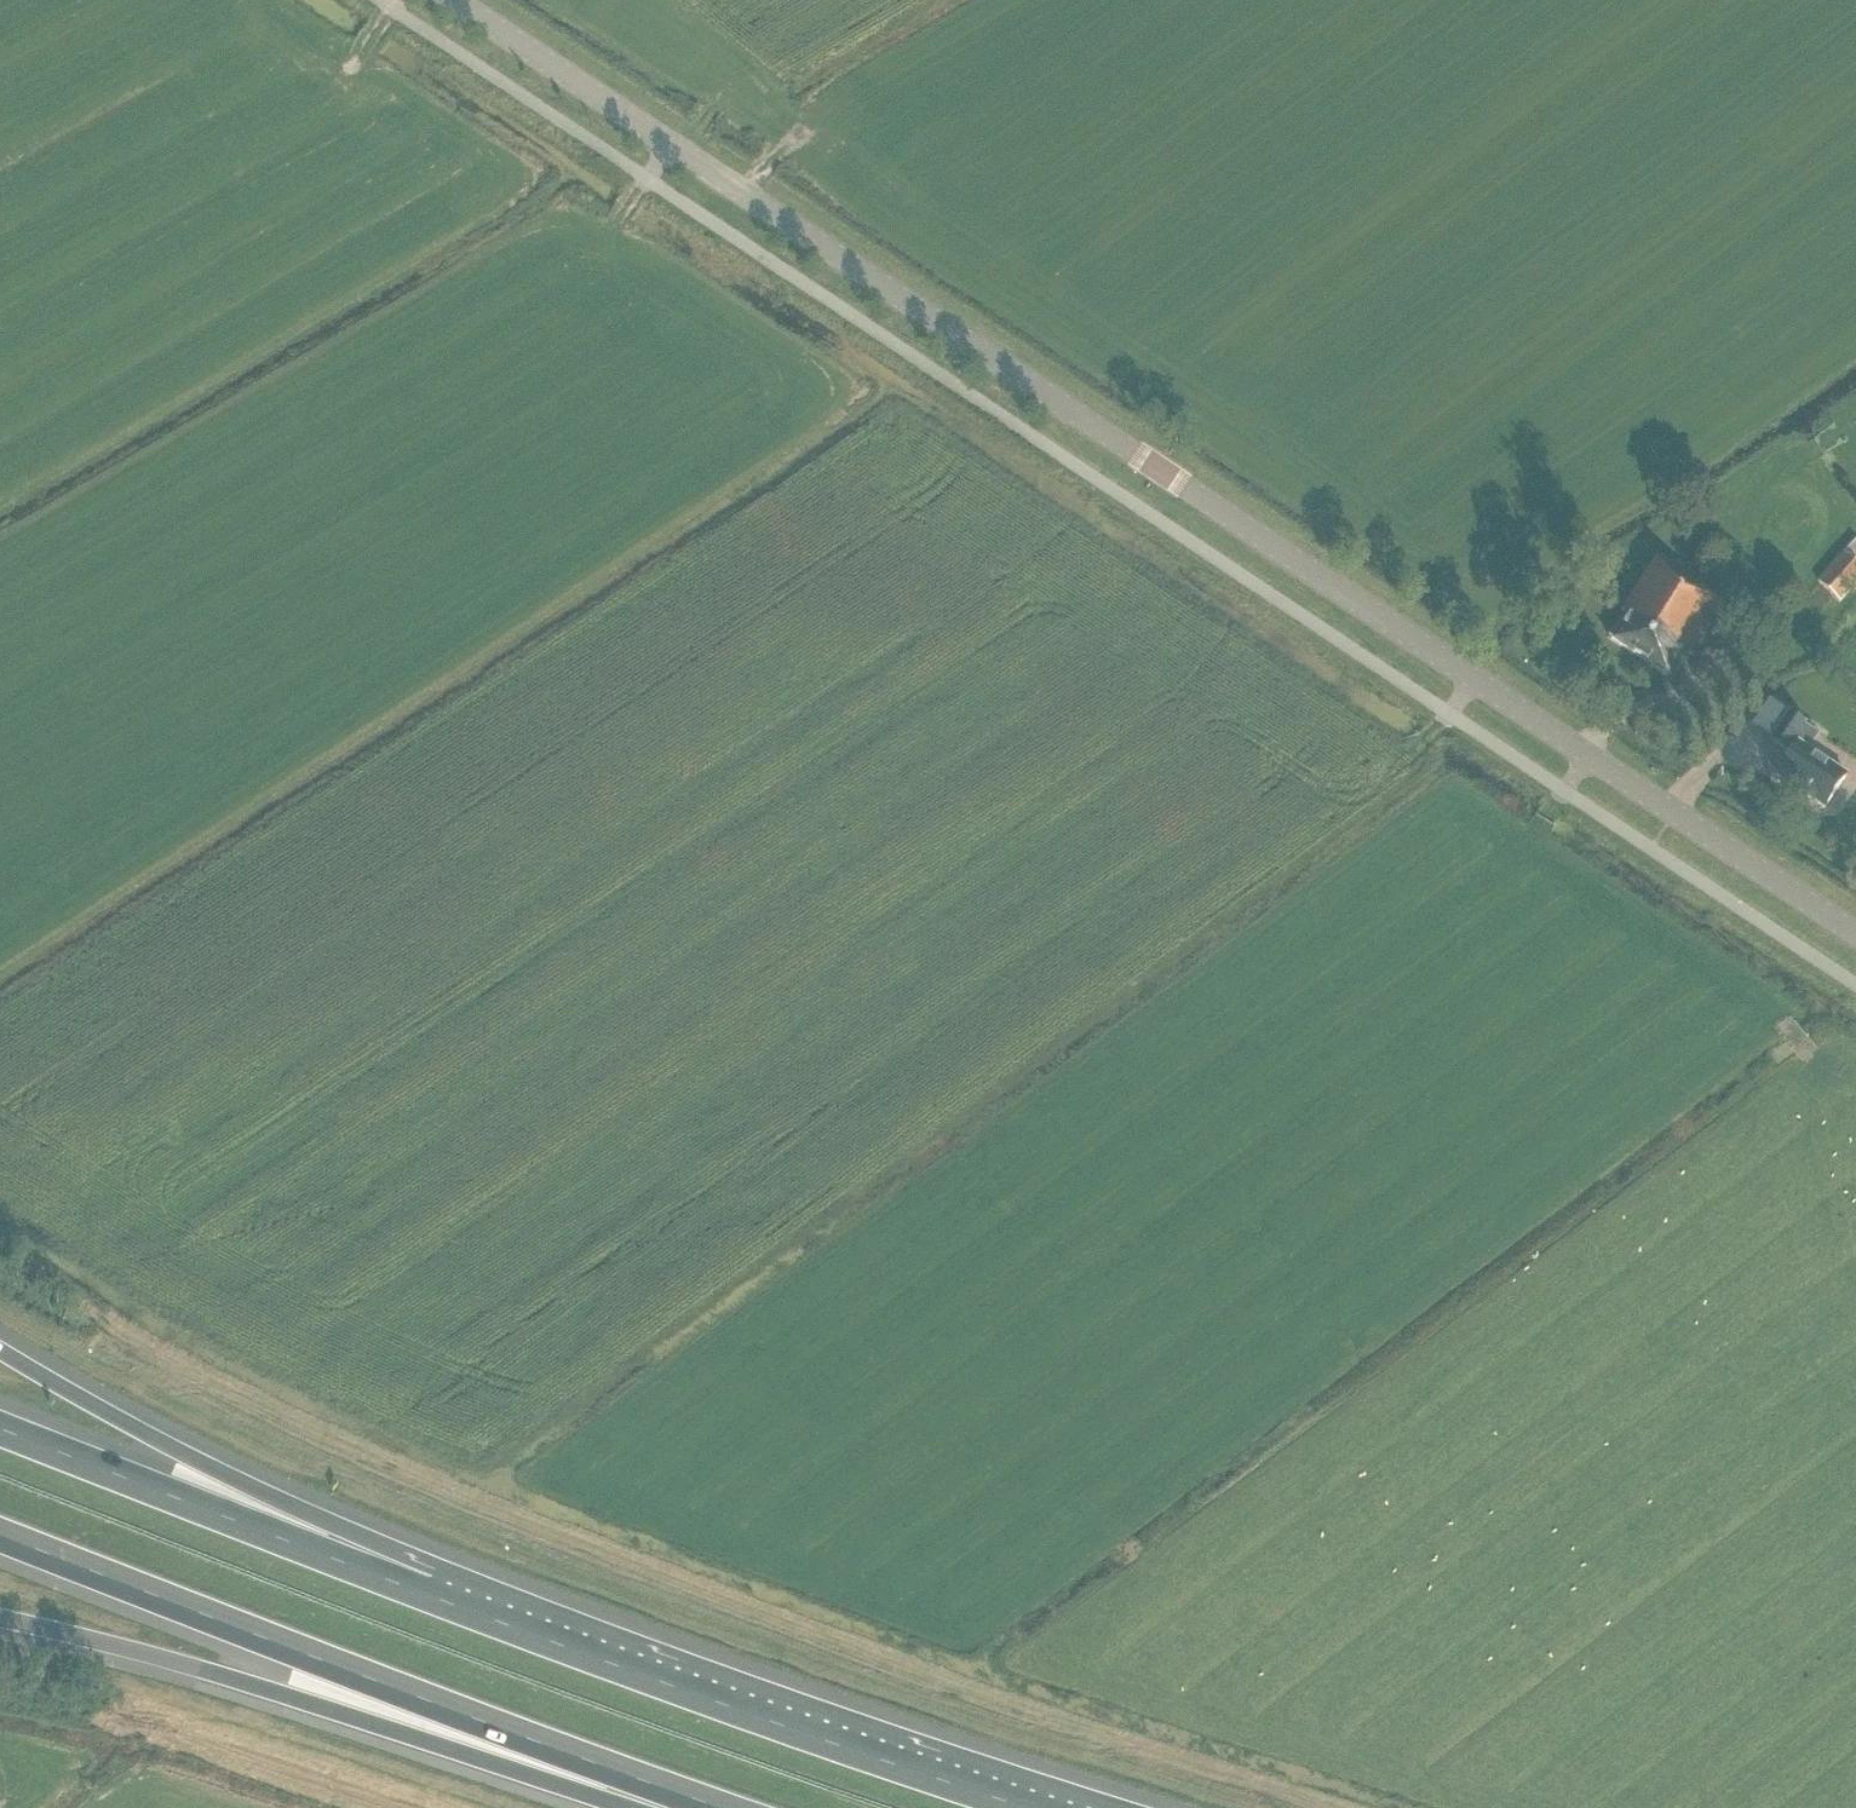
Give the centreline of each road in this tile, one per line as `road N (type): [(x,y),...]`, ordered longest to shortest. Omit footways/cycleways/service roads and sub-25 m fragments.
road 1 (tertiary): [(1855,933),(455,0)]
road 2 (motorway): [(0,1533),(724,1807)]
road 3 (motorway): [(0,1617),(207,1669),(633,1807)]
road 4 (motorway): [(1041,1807),(431,1595)]
road 5 (motorway): [(431,1595),(371,1542),(192,1458),(0,1350)]
road 6 (motorway): [(431,1595),(0,1427)]

